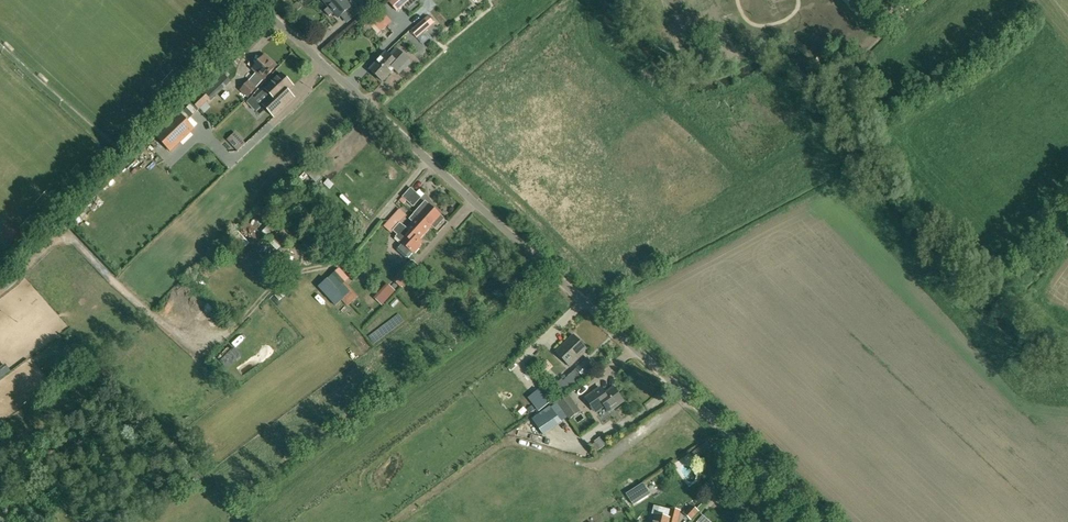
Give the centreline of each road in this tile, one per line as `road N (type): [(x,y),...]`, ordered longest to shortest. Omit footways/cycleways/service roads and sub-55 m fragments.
road 1 (unclassified): [(826,521),(253,0)]

